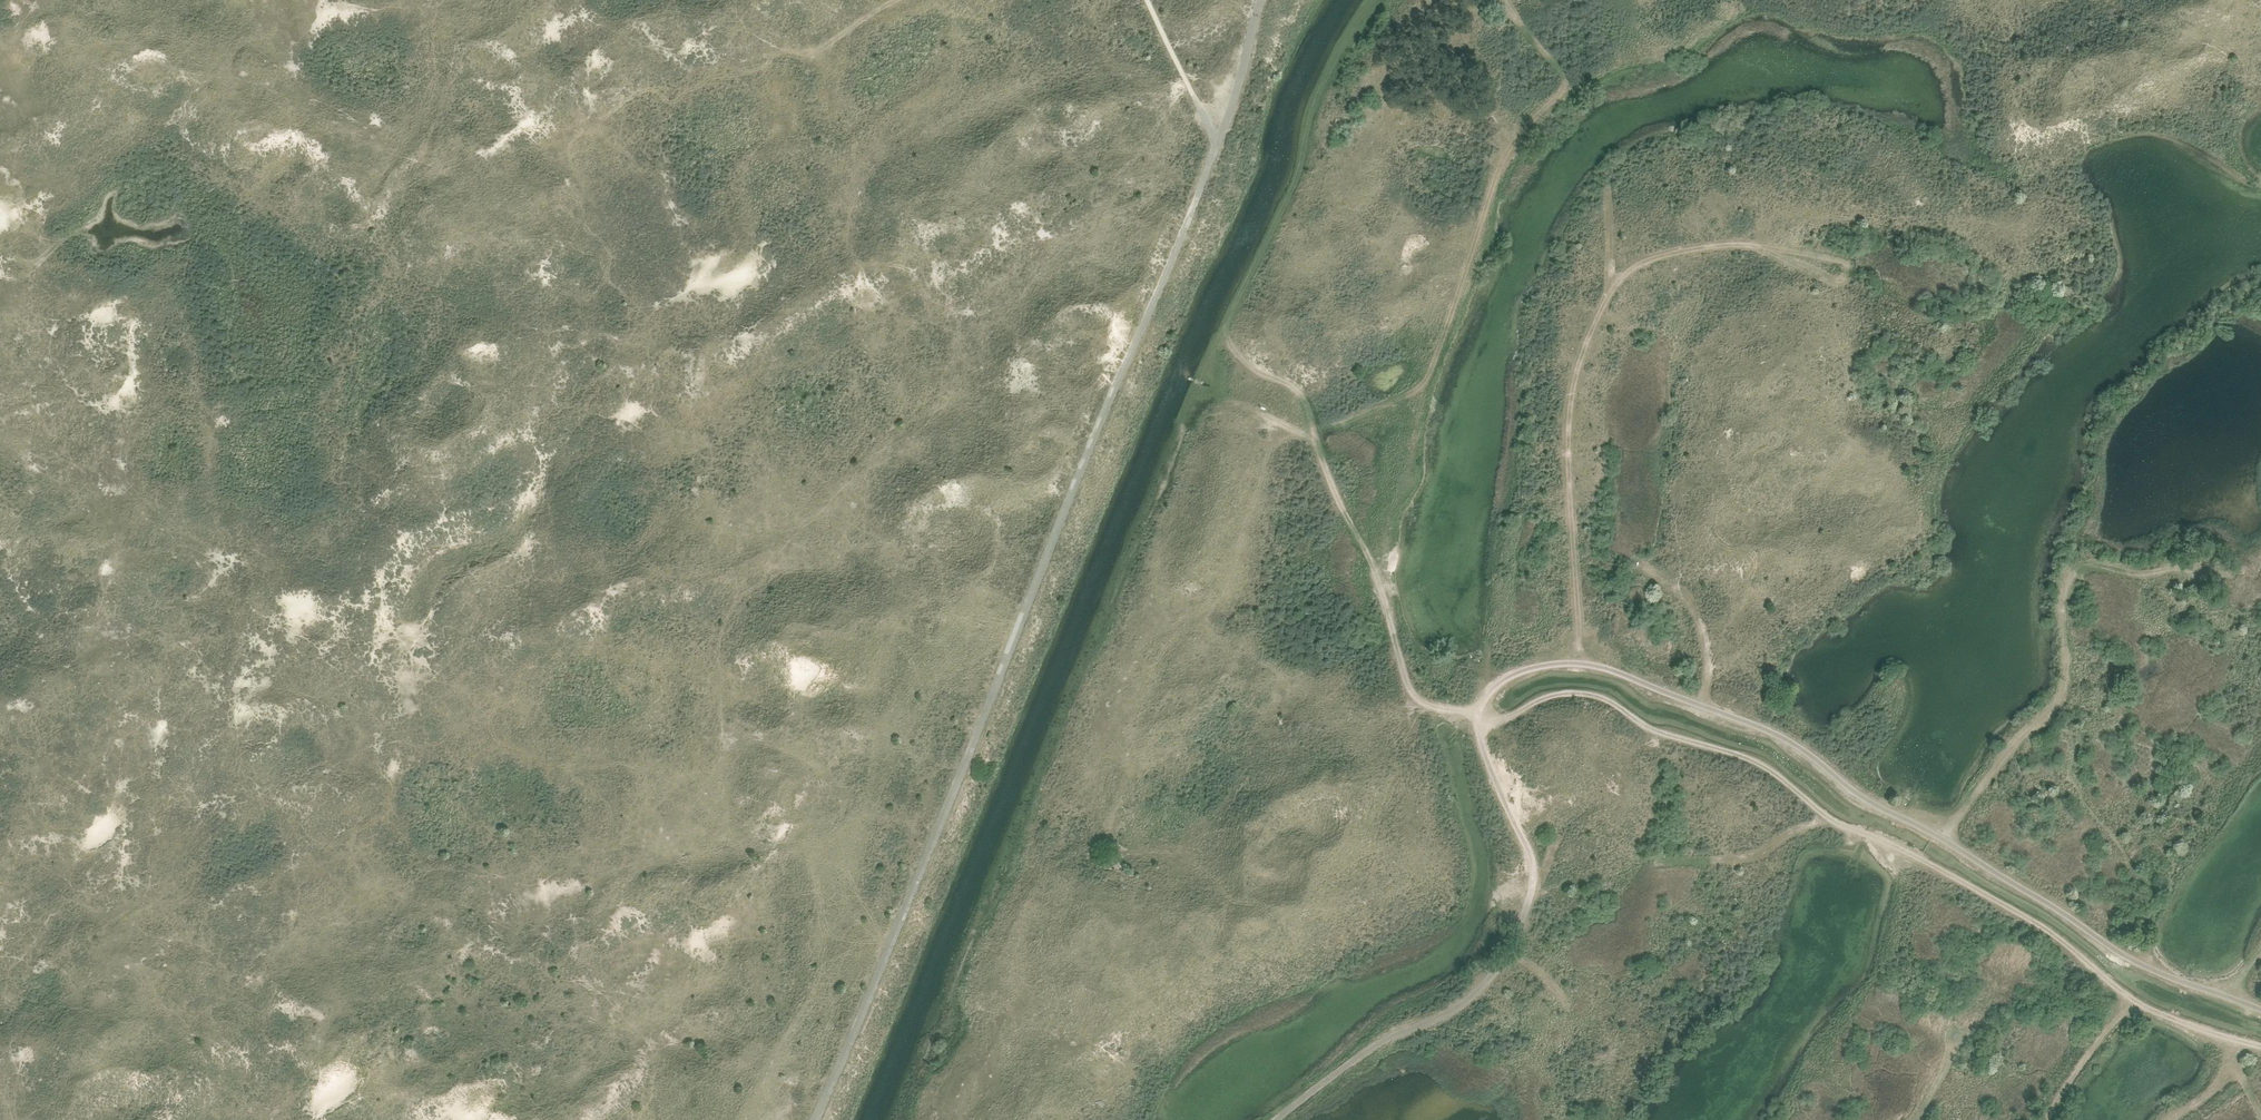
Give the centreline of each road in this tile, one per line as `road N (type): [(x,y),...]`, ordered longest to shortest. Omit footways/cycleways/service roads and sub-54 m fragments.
road 1 (track): [(815,1119),(1196,201),(1235,101),(1260,0)]
road 2 (track): [(1486,730),(1482,742),(1537,866),(1536,894),(1507,958),(1470,1001),(1372,1048),(1284,1119)]
road 3 (track): [(2135,1002),(2047,1119)]

